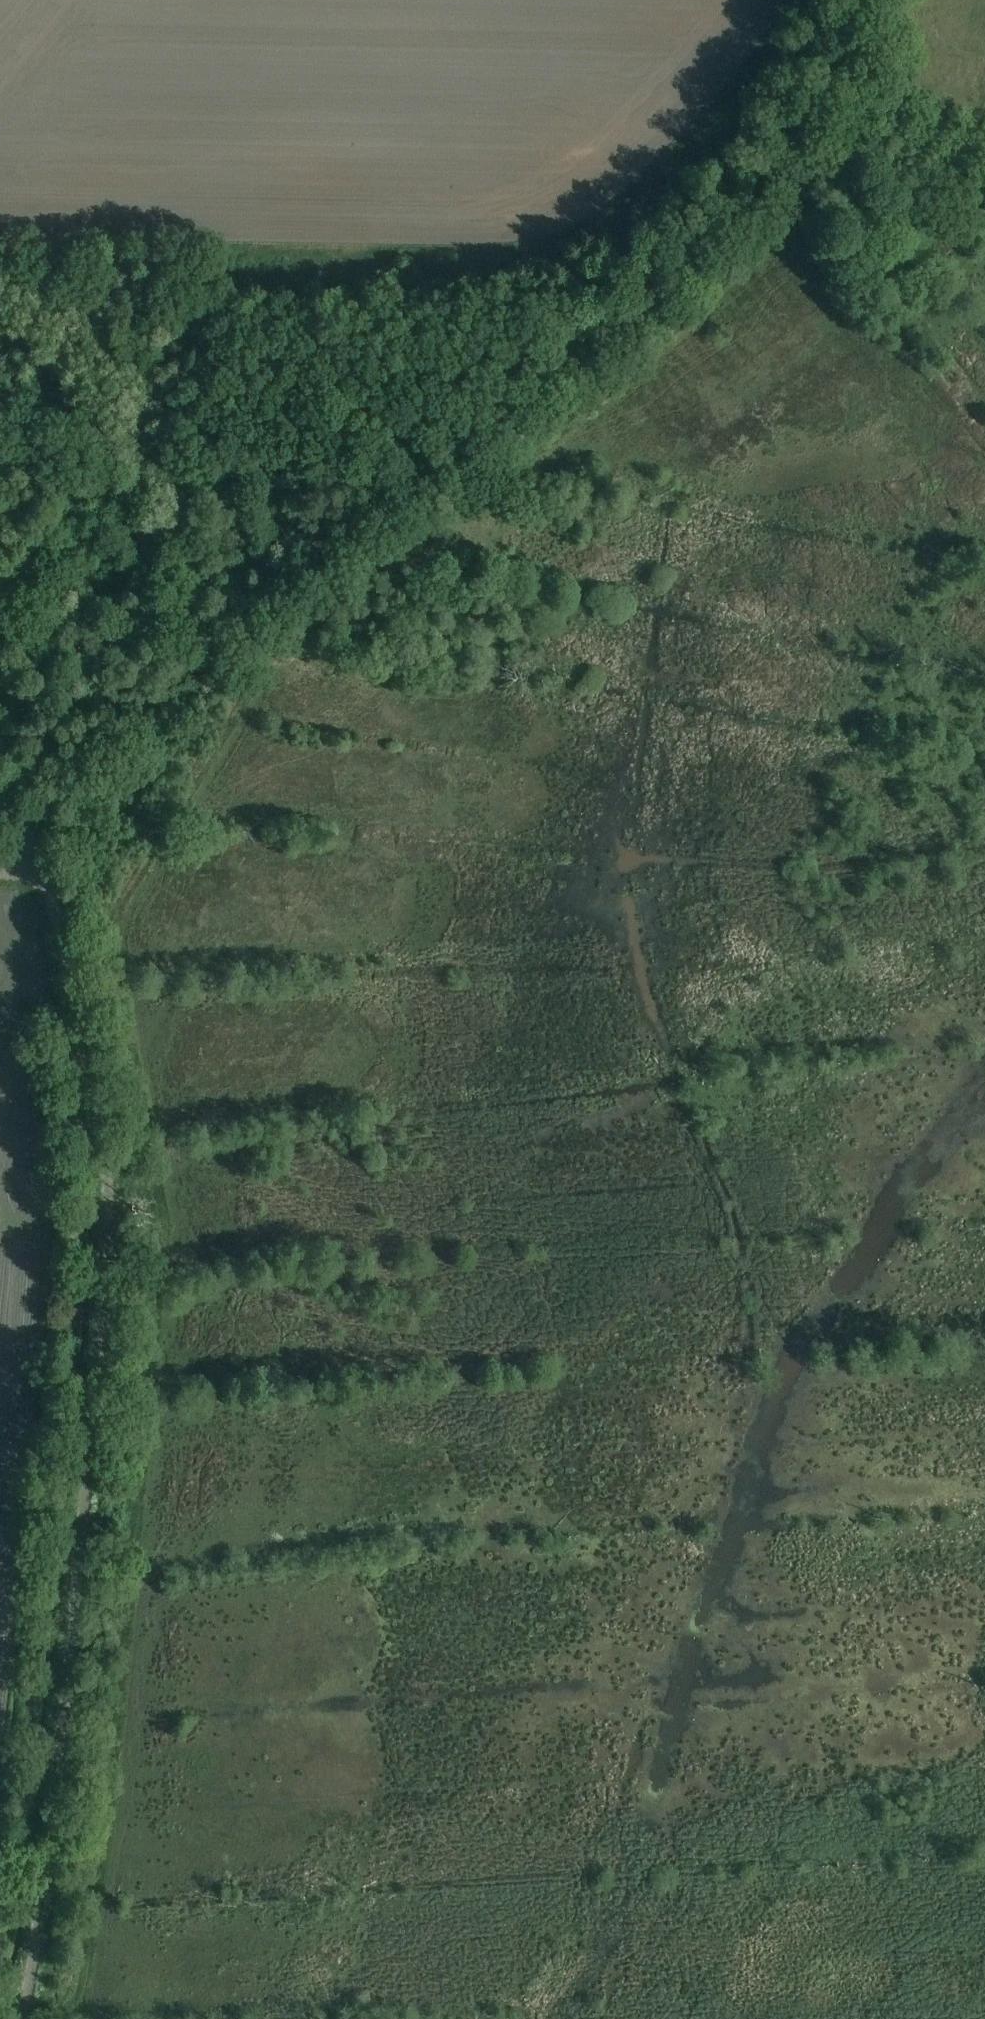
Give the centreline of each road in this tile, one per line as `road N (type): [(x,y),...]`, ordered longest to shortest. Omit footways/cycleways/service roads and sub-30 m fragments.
road 1 (track): [(27,870),(52,774),(599,339),(777,168),(834,93),(867,0)]
road 2 (unclassified): [(25,2018),(73,1639),(108,1173),(50,892),(27,870),(0,869)]

